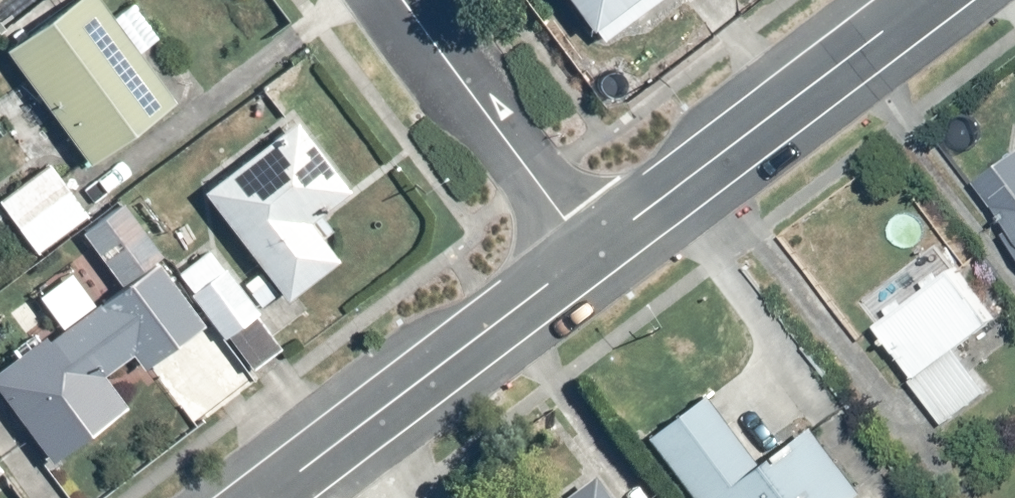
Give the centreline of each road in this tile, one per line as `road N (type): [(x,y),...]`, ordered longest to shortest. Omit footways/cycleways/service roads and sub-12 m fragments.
road 1 (residential): [(589,257),(927,0)]
road 2 (residential): [(267,497),(589,257)]
road 3 (residential): [(393,0),(589,257)]

